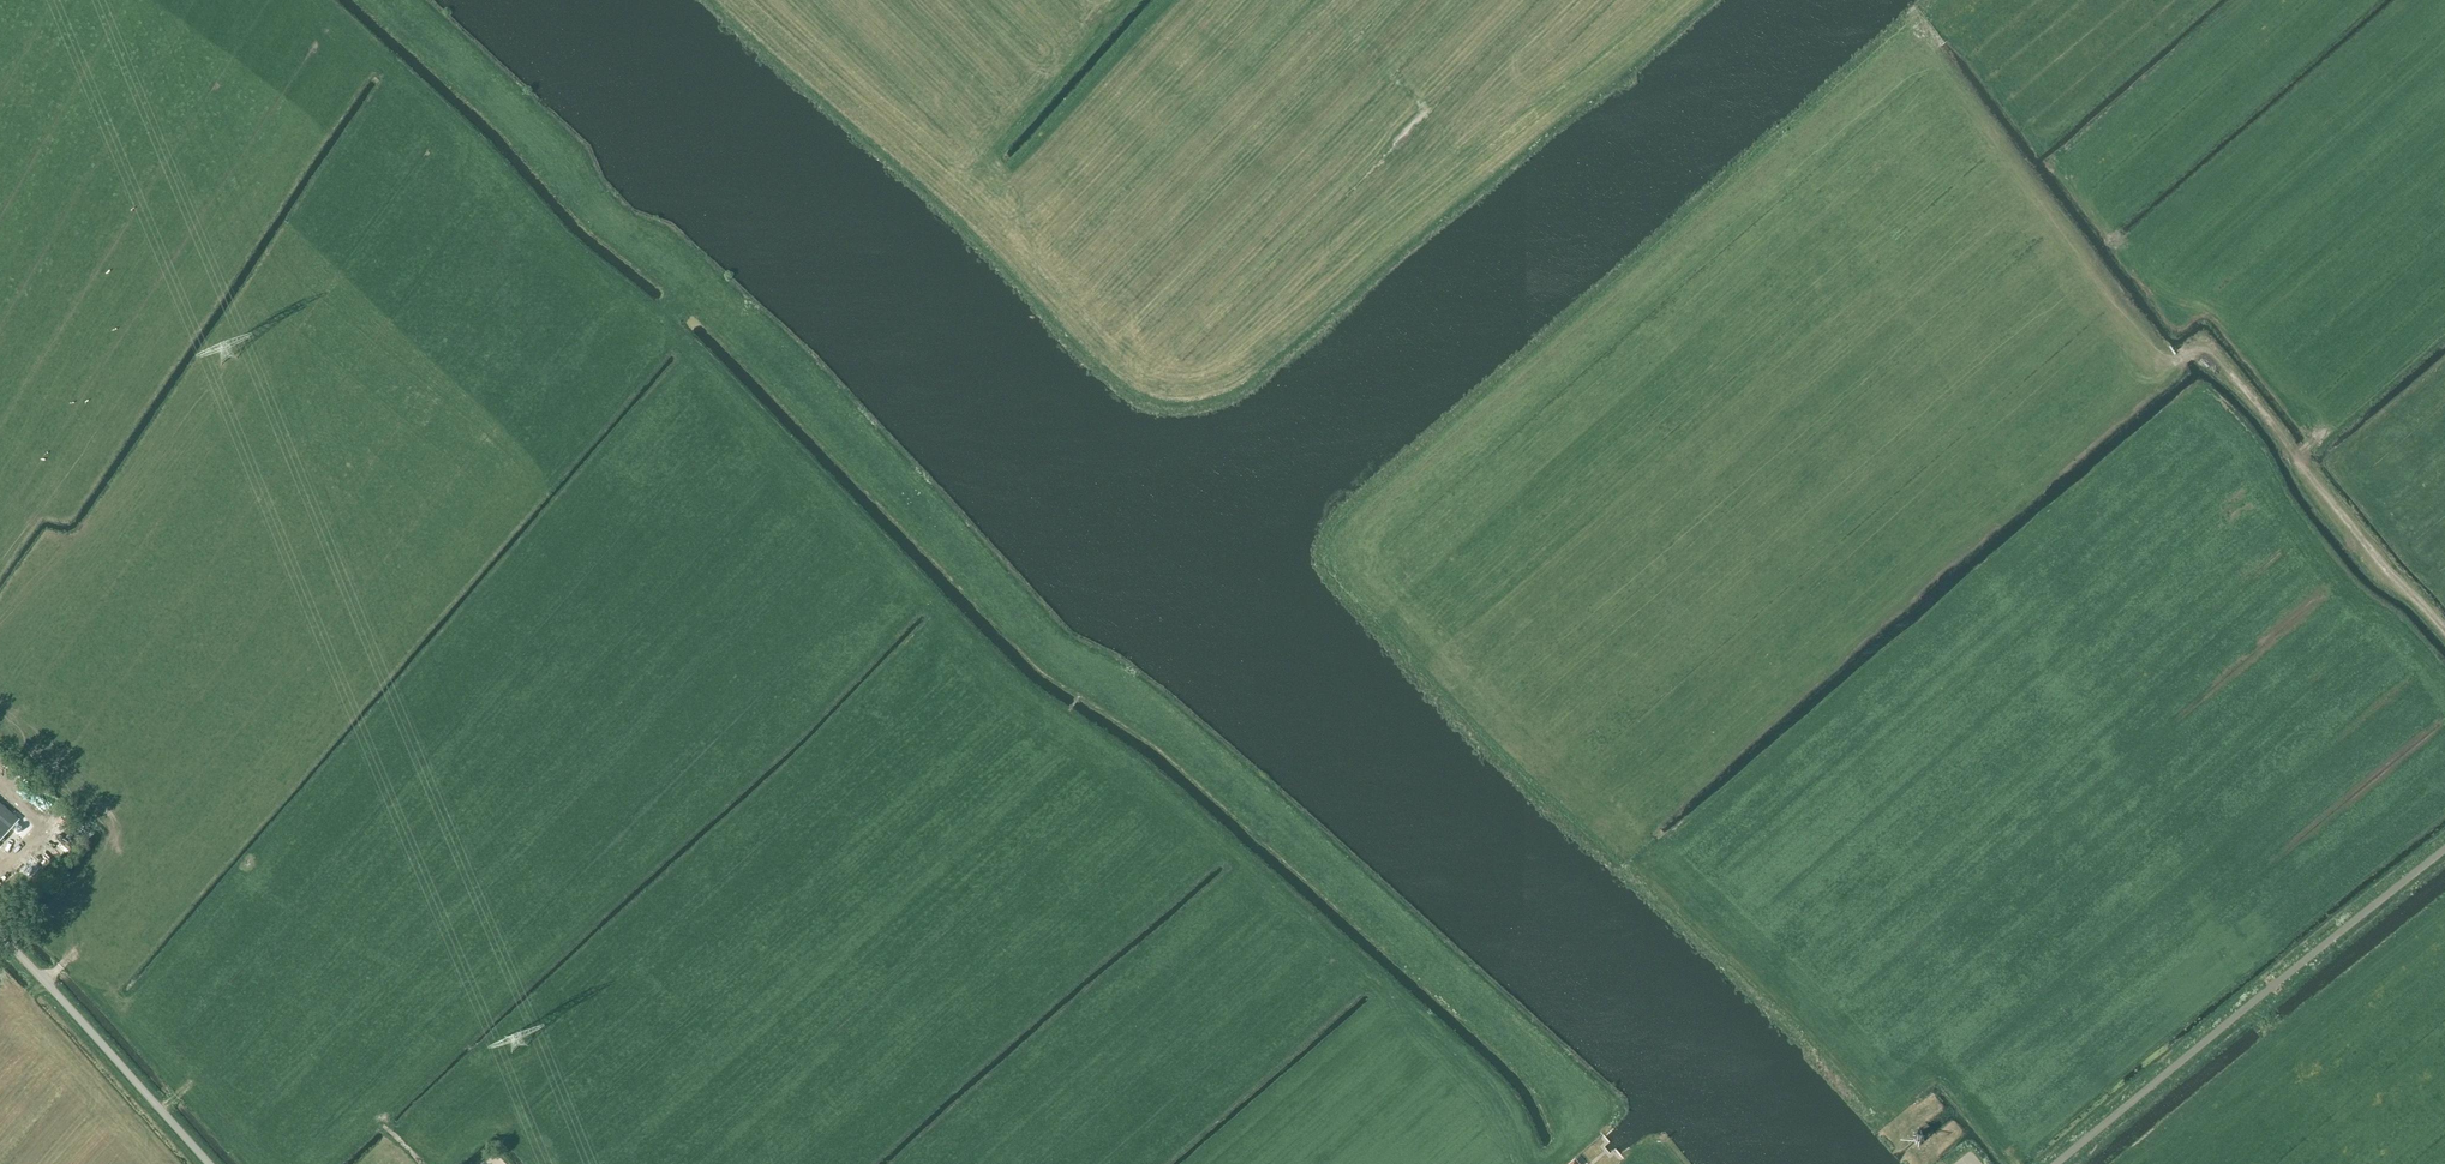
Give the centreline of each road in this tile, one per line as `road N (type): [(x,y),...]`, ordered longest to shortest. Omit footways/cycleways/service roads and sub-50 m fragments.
road 1 (unclassified): [(2058,1163),(2444,851)]
road 2 (unclassified): [(194,1163),(0,944)]

